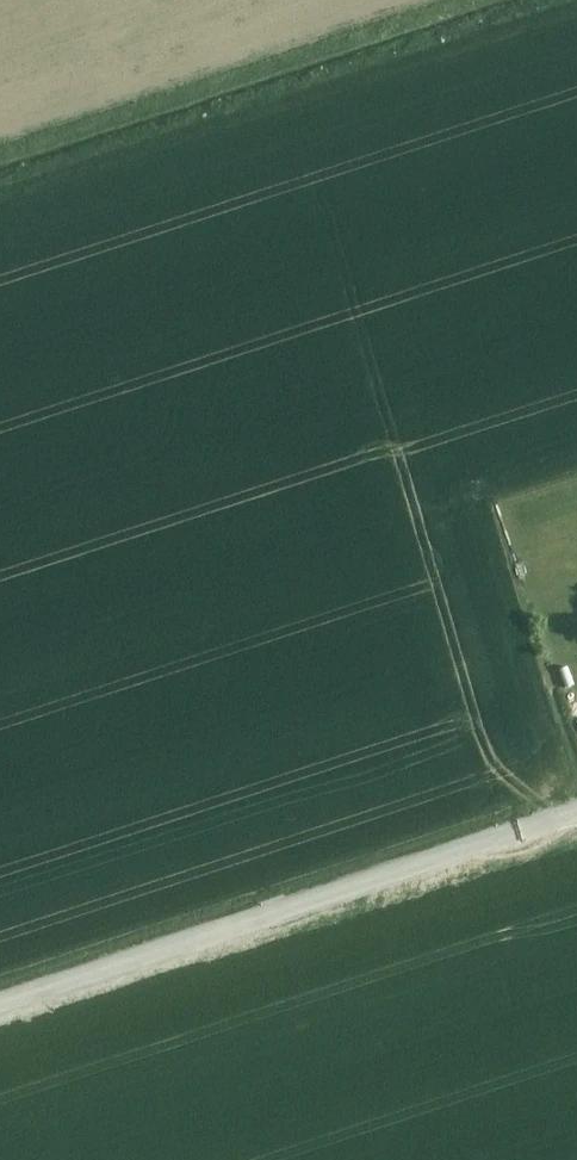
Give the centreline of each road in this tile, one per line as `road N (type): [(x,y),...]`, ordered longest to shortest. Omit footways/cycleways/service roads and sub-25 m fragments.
road 1 (track): [(576,815),(0,1006)]

